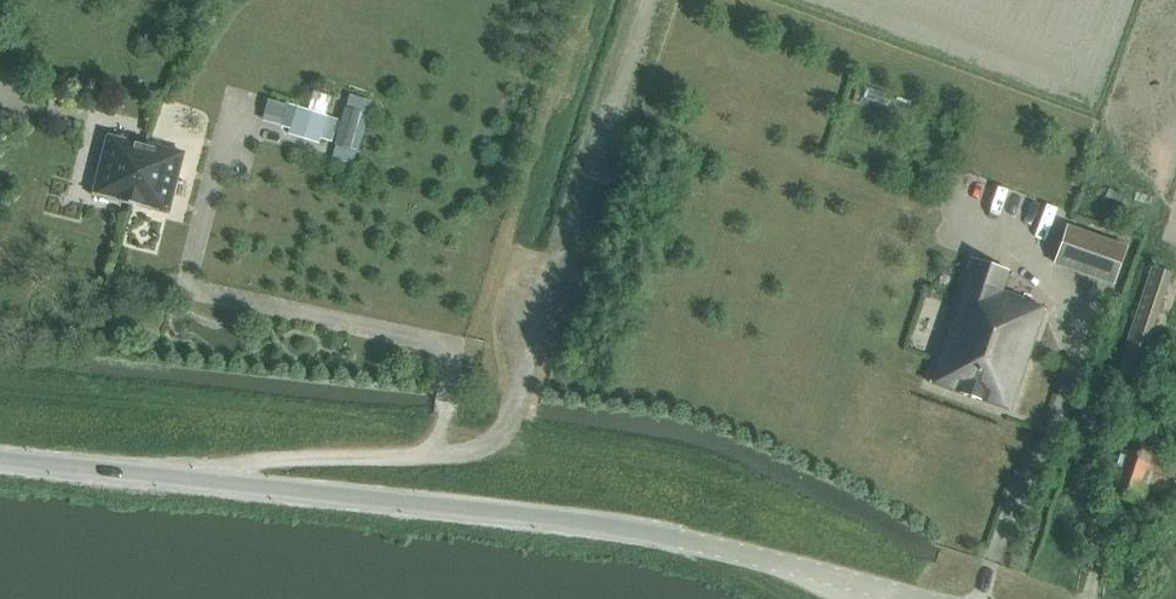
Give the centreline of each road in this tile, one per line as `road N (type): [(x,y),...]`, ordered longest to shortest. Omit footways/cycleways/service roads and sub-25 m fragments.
road 1 (tertiary): [(894,598),(585,527),(0,462)]

